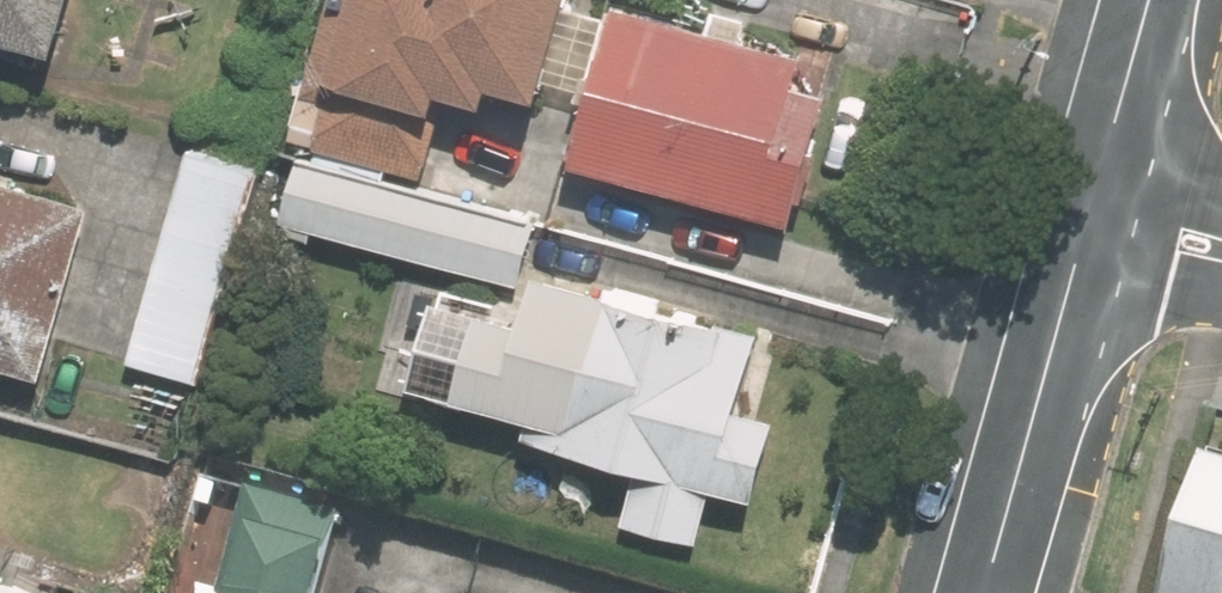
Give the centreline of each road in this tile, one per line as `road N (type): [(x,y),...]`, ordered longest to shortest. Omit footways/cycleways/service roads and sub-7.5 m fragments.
road 1 (residential): [(986,592),(1077,267)]
road 2 (residential): [(1109,155),(1151,0)]
road 3 (residential): [(1221,300),(1077,267)]

